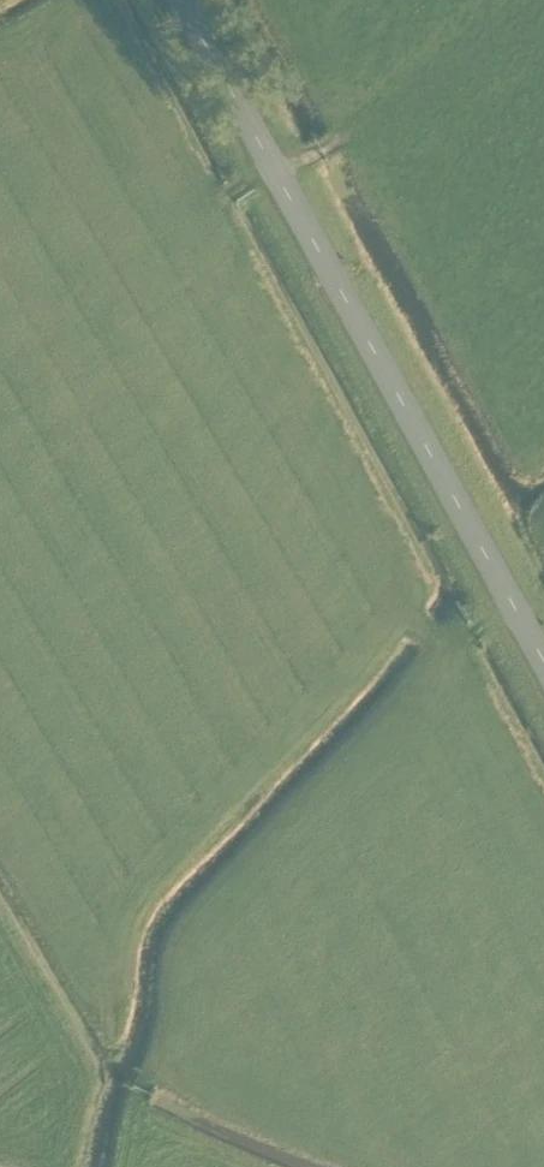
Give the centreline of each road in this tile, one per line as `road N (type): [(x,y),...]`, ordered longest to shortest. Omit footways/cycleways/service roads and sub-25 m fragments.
road 1 (secondary): [(543,660),(181,0)]

